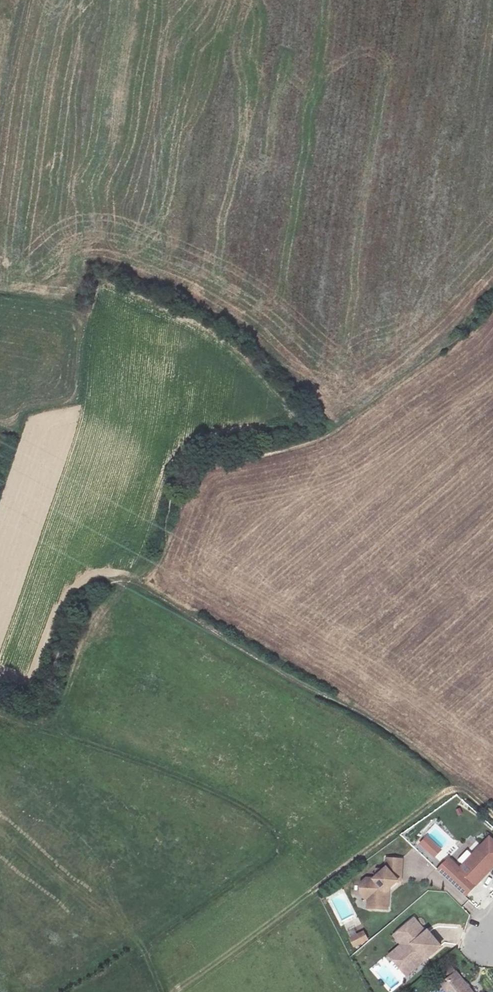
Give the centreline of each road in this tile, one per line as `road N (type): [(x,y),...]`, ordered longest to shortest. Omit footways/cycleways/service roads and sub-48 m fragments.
road 1 (track): [(492,818),(369,719),(131,583)]
road 2 (track): [(340,425),(492,301)]
road 3 (track): [(131,583),(97,587),(86,600),(53,682),(29,707)]

